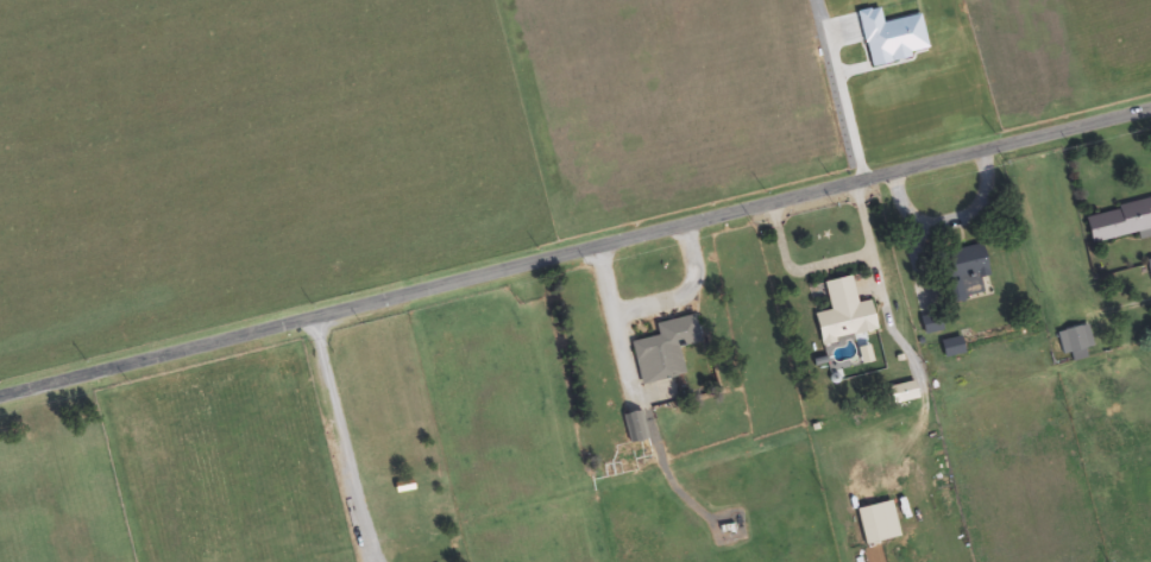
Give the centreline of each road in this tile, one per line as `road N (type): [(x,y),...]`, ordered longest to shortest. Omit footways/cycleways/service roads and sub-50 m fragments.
road 1 (residential): [(0,393),(1150,108)]
road 2 (residential): [(329,311),(436,561)]

